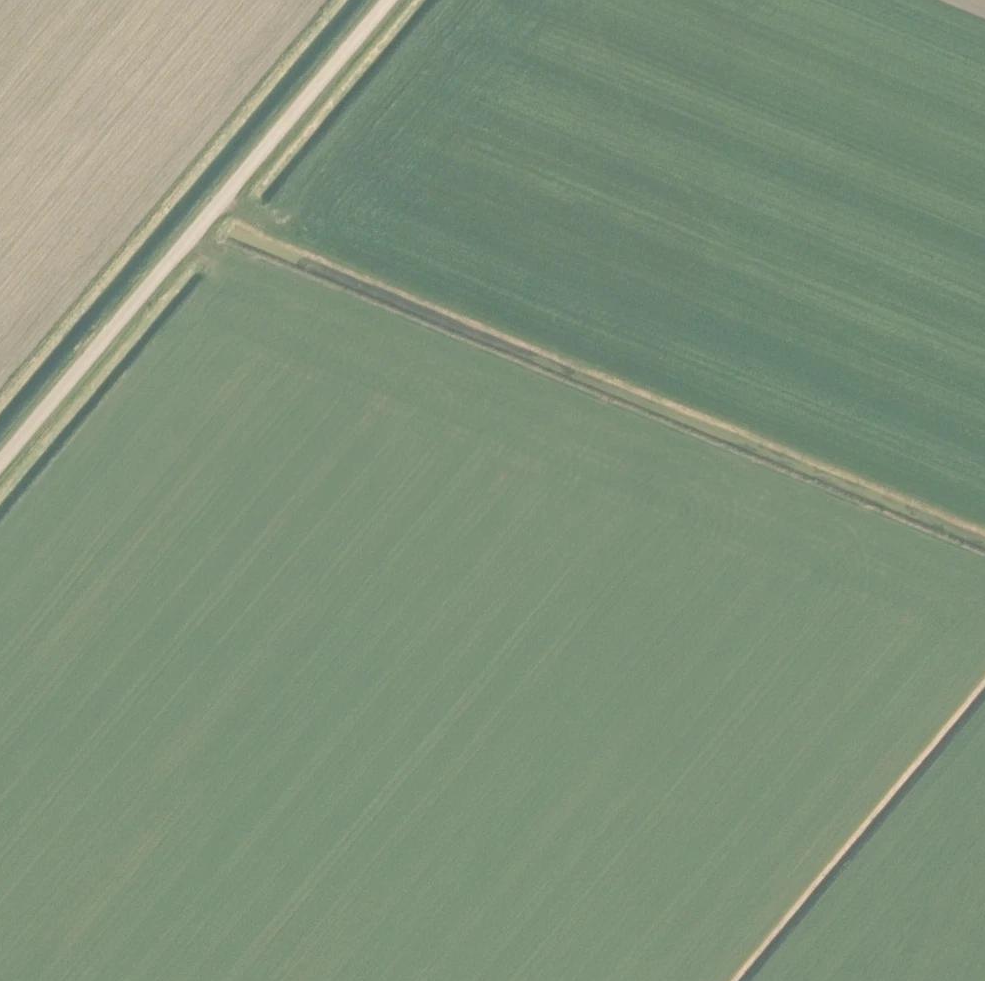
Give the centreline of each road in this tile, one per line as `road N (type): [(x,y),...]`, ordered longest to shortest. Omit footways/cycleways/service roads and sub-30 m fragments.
road 1 (unclassified): [(389,0),(0,463)]

